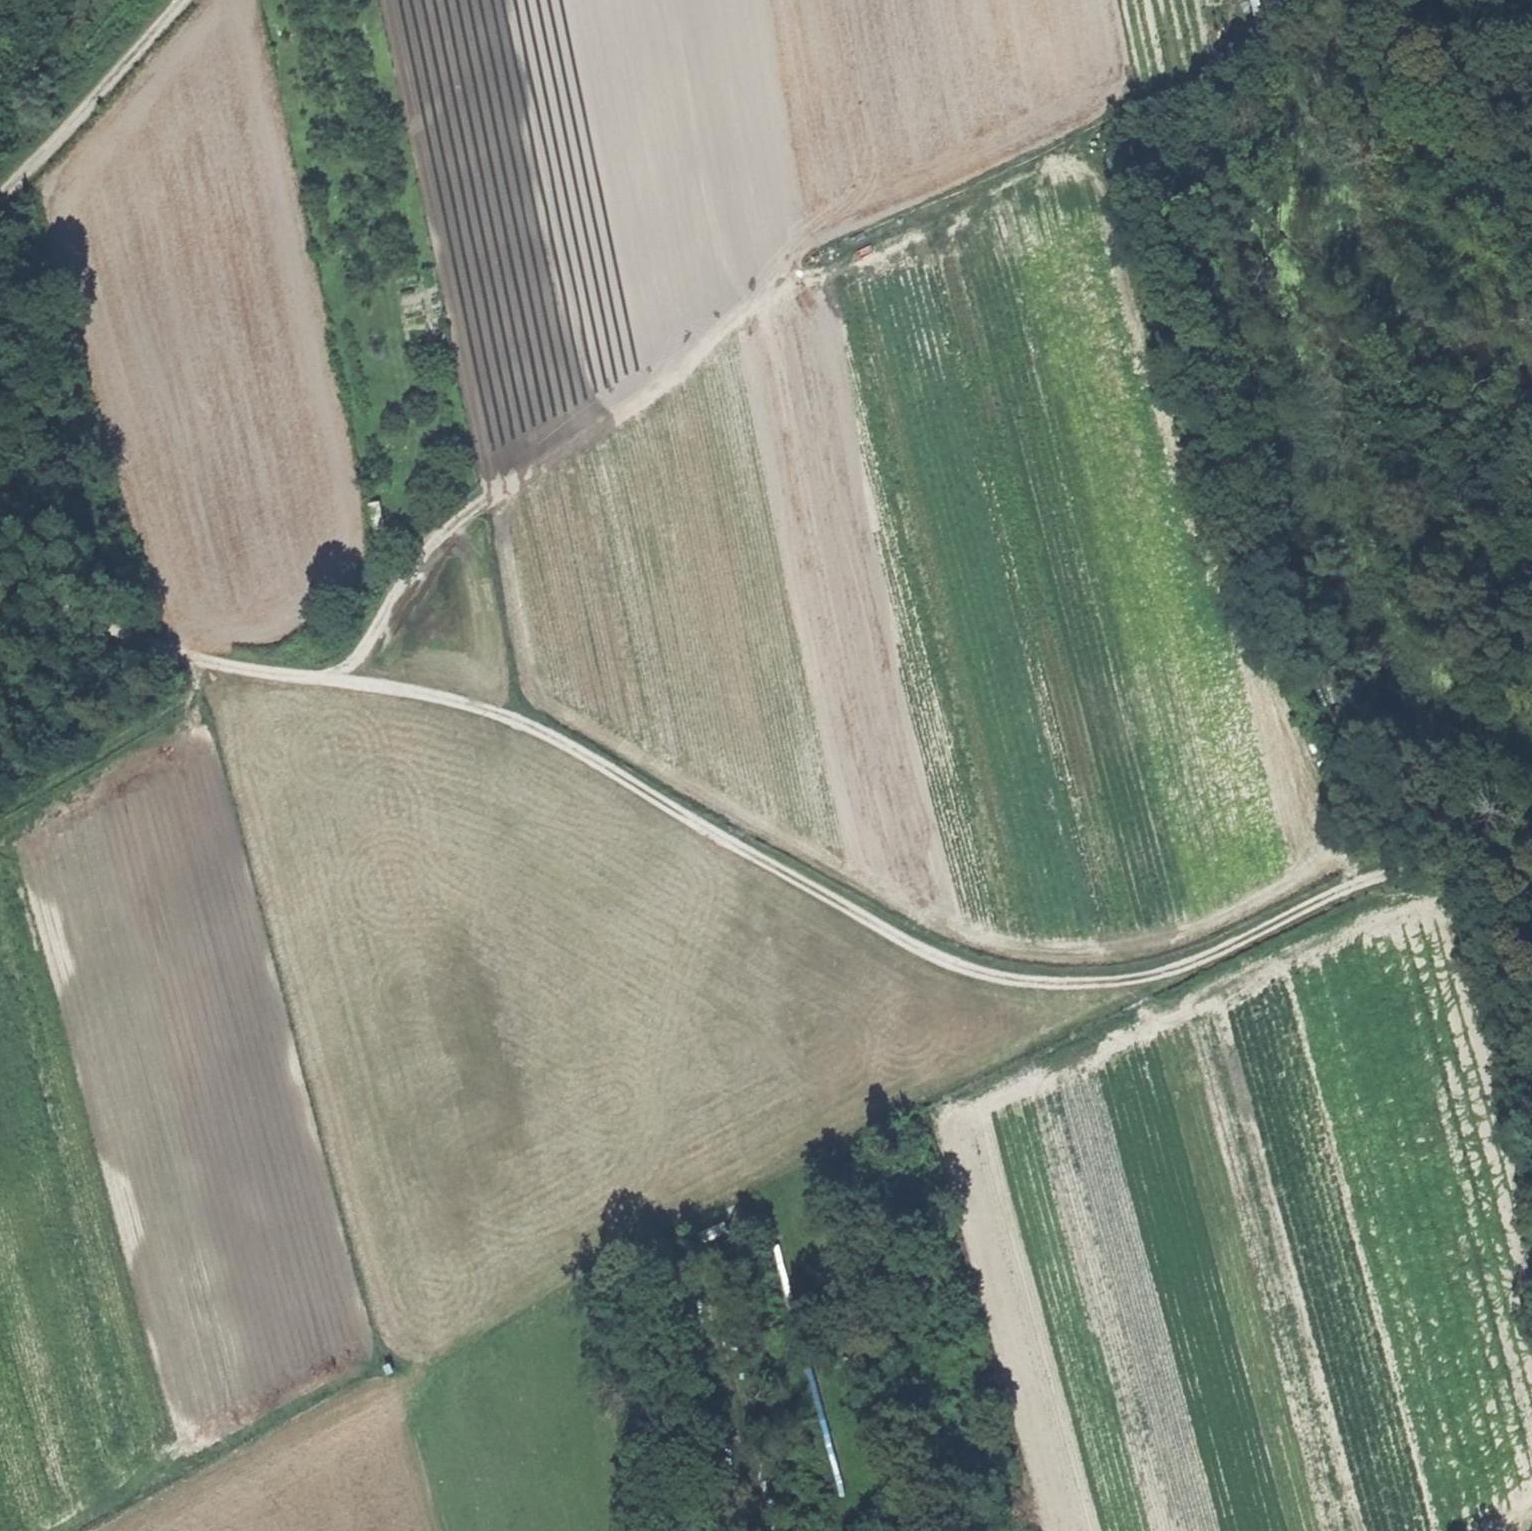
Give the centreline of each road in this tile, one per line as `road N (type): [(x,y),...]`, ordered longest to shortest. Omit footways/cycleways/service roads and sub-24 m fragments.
road 1 (track): [(1531,896),(1487,877),(1405,867),(1312,898),(1222,953),(1149,983),(1027,985),(967,970),(819,895),(471,702),(137,651),(0,569)]
road 2 (track): [(614,422),(458,520),(354,659),(321,679)]
road 3 (track): [(176,0),(0,194)]

